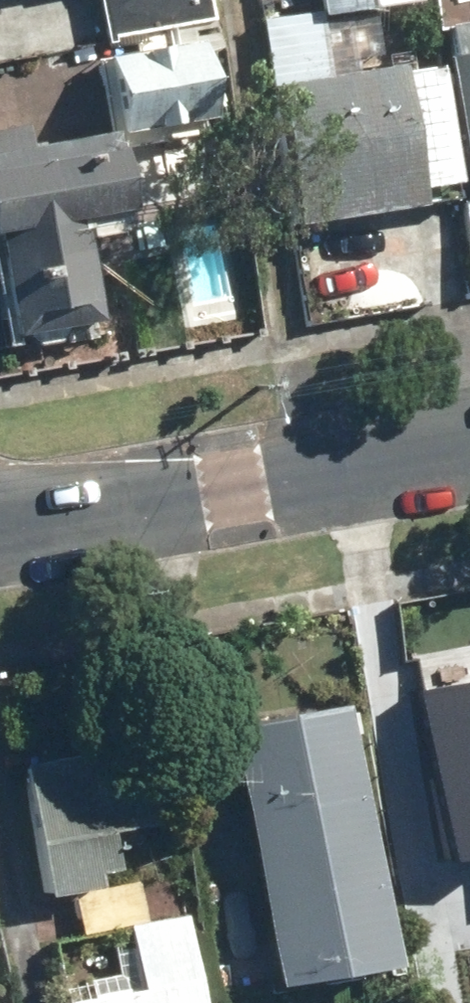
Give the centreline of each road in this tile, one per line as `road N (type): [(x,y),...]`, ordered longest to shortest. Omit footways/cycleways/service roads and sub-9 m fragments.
road 1 (tertiary): [(469,444),(0,528)]

